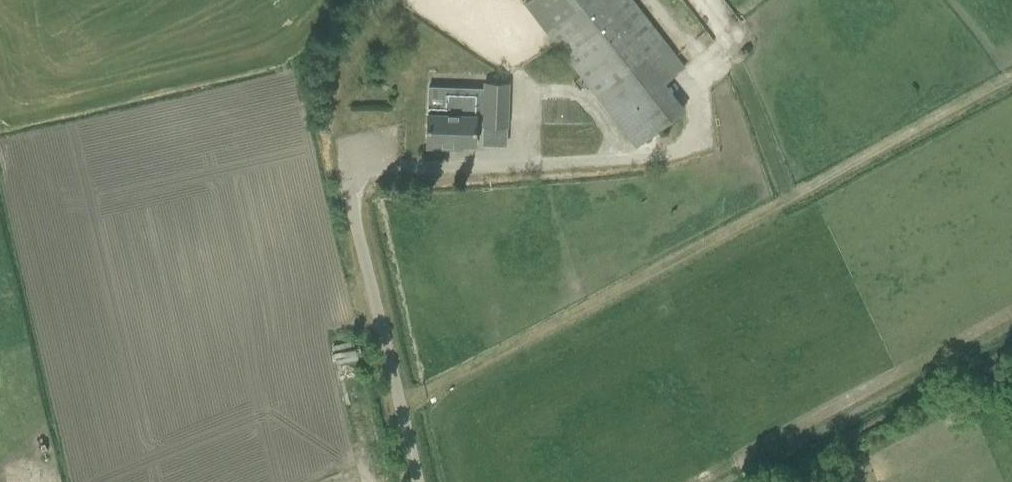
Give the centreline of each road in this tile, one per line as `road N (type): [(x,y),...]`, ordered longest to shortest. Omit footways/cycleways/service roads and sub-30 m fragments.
road 1 (track): [(398,398),(424,397),(1011,80)]
road 2 (unclassified): [(417,481),(345,173)]
road 3 (track): [(708,72),(733,66),(789,197)]

